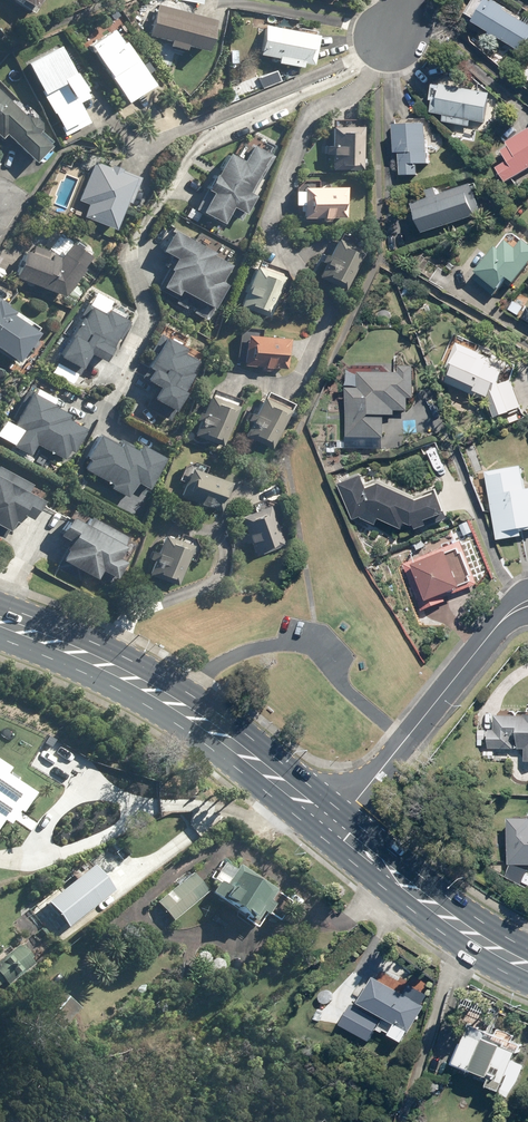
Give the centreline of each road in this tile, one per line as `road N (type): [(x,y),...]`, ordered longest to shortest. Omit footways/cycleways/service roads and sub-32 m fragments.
road 1 (residential): [(98,415),(152,322),(130,262),(204,141),(359,68),(391,38)]
road 2 (primary): [(0,622),(173,703),(334,827)]
road 3 (residential): [(527,603),(494,629),(334,827)]
road 4 (primary): [(334,827),(471,934),(527,967)]

